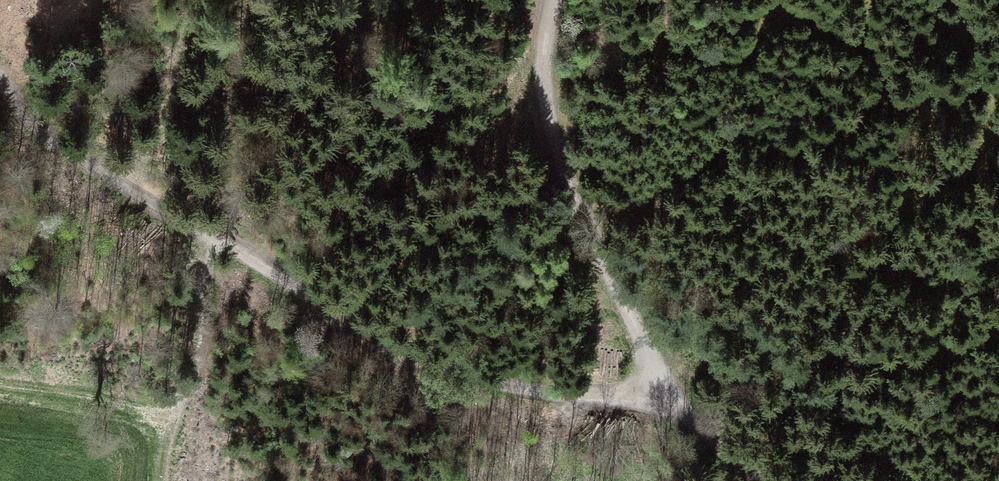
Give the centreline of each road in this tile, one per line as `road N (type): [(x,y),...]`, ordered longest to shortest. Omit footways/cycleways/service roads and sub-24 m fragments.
road 1 (track): [(670,396),(517,386),(409,351),(54,142),(0,83)]
road 2 (track): [(762,480),(670,396),(571,183),(545,106),(542,60),(554,0)]
road 3 (track): [(210,235),(184,480)]

